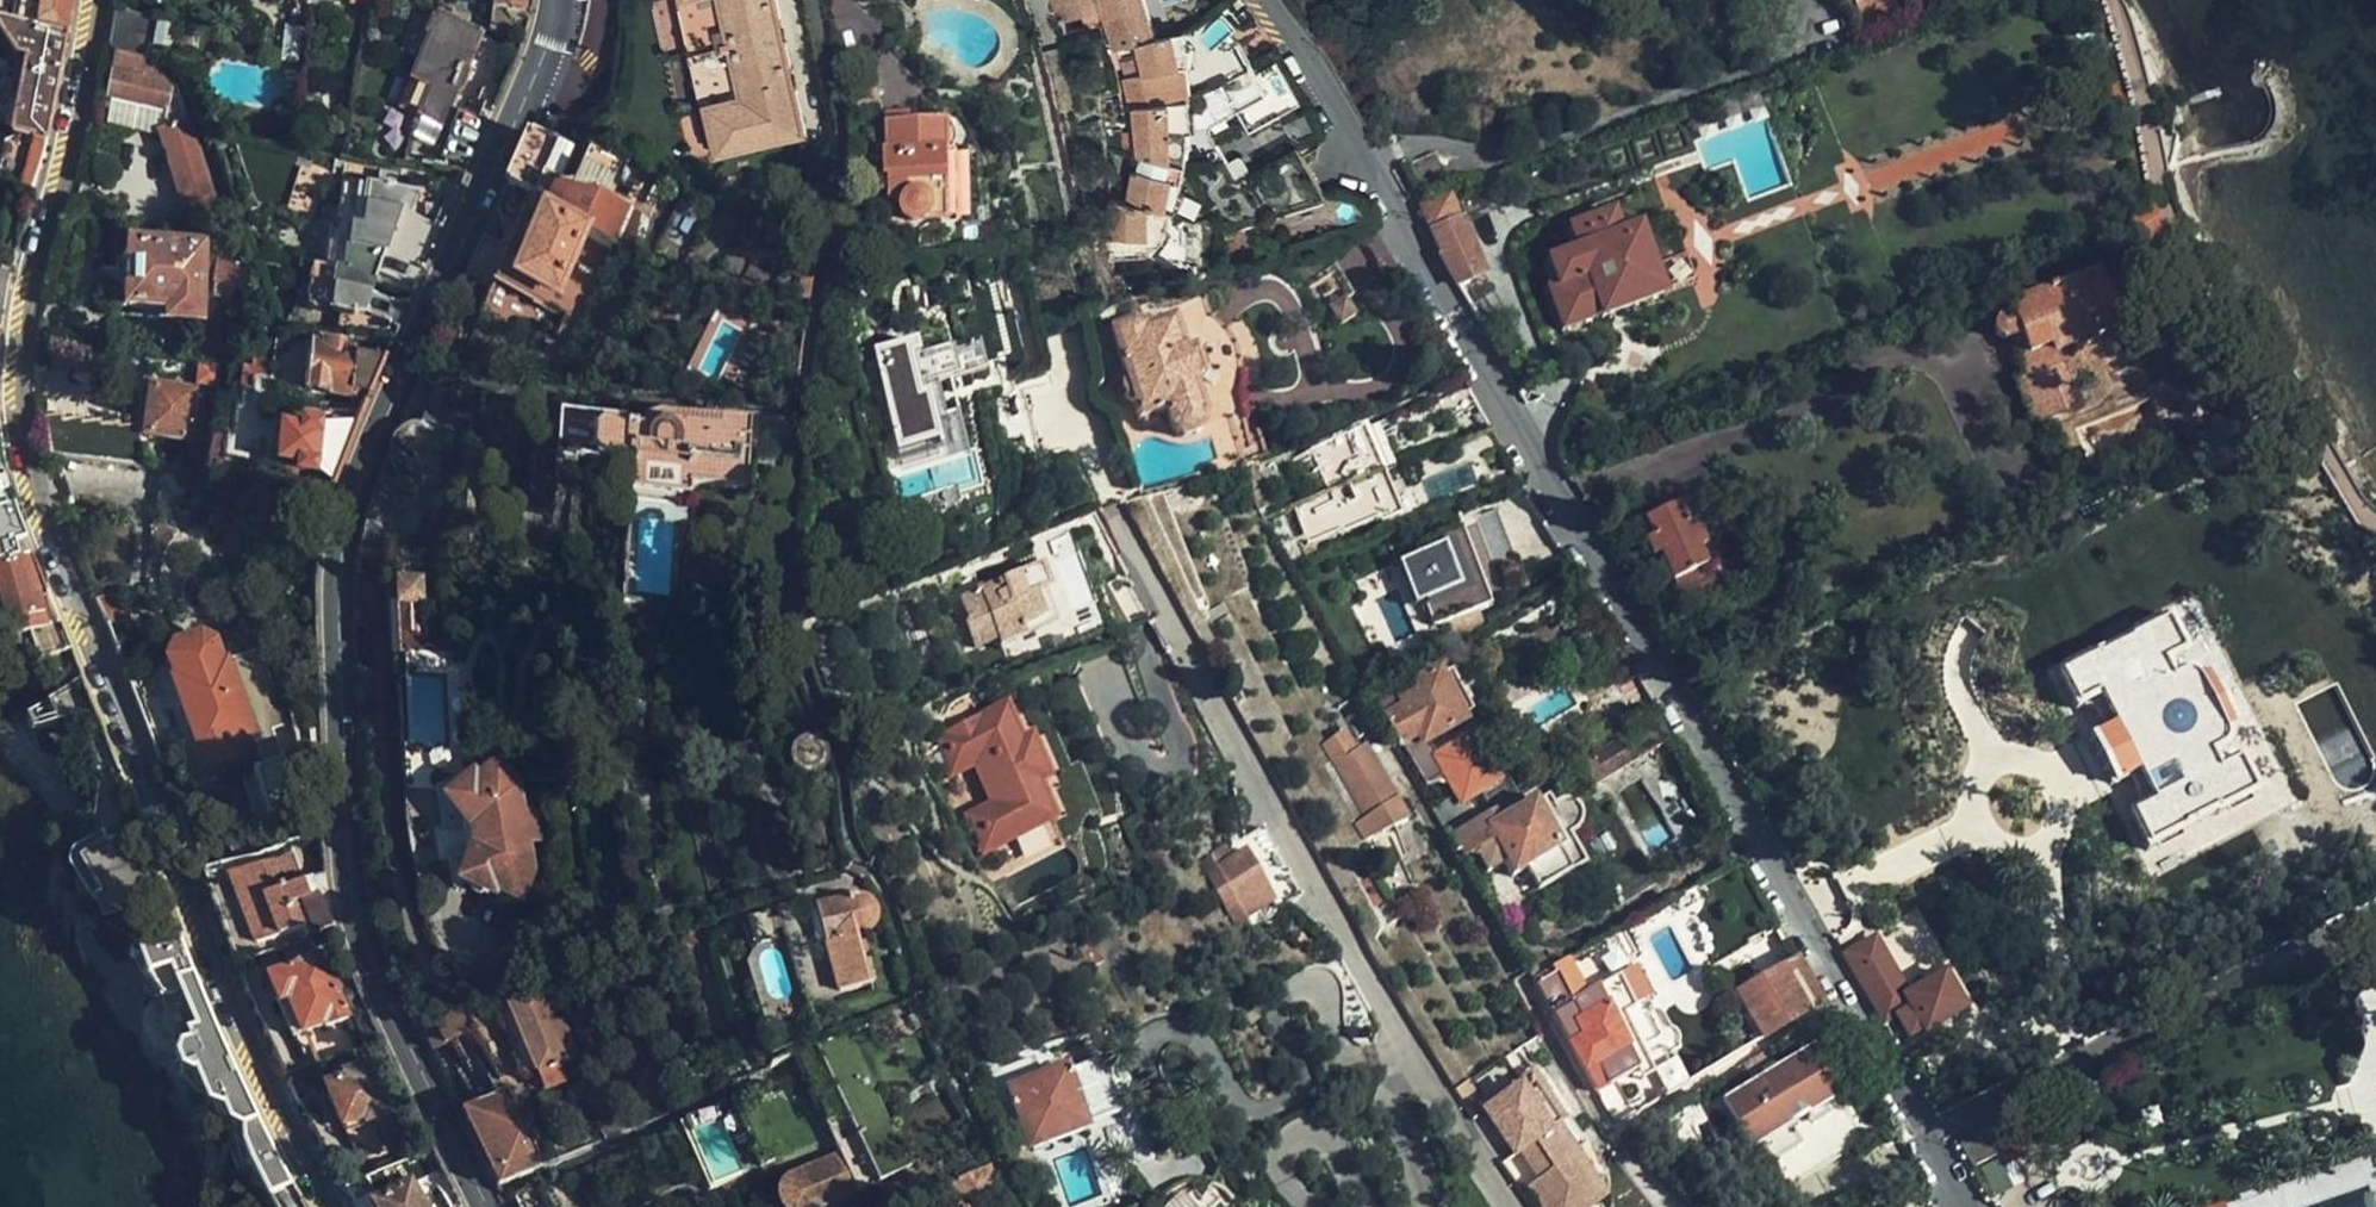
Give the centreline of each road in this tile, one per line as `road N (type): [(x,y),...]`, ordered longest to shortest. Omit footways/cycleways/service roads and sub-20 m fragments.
road 1 (residential): [(1965,1206),(1259,0)]
road 2 (secondary): [(487,1206),(378,982),(361,921),(349,851),(343,530),(391,403),(533,85),(559,0)]
road 3 (tertiary): [(324,1206),(285,1134),(30,487),(19,381),(26,311),(82,101),(99,0)]
road 4 (residential): [(1512,1206),(1288,835),(1119,511)]

